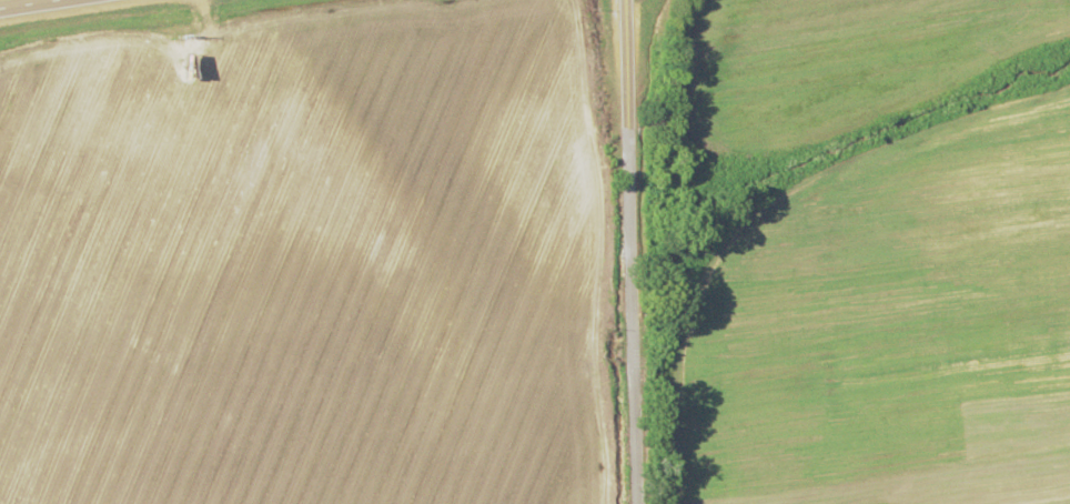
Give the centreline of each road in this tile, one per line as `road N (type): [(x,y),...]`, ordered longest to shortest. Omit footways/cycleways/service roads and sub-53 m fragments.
road 1 (residential): [(629,0),(638,503)]

